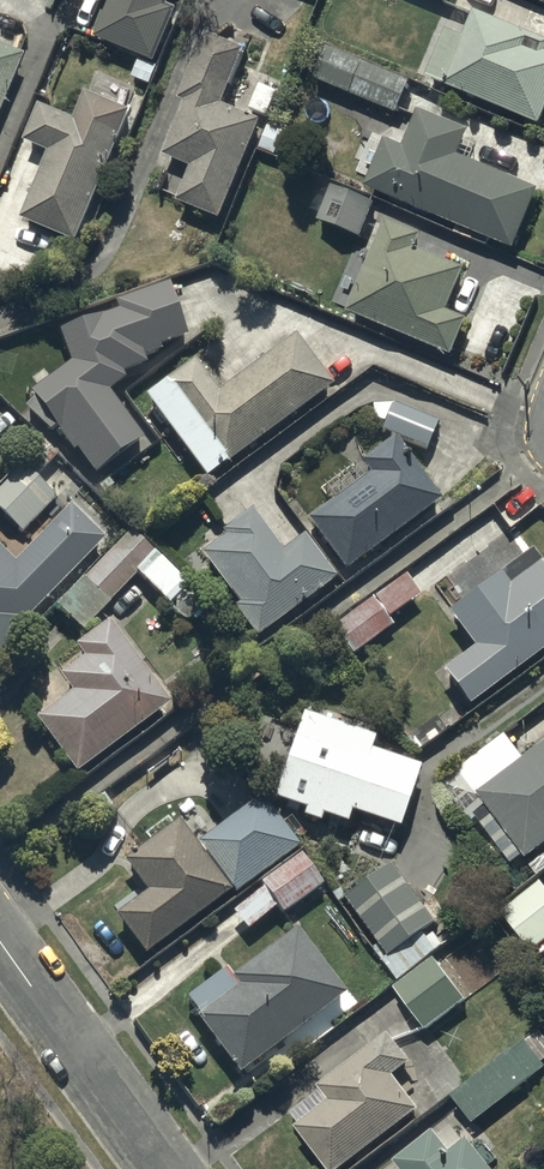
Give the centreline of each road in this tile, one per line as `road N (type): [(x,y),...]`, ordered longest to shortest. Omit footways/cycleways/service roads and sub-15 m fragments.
road 1 (residential): [(164,1168),(0,943)]

